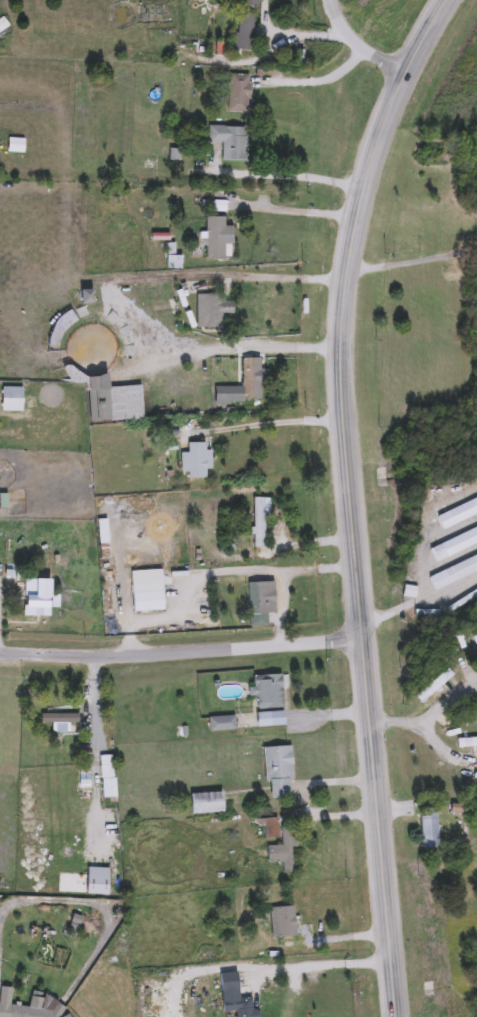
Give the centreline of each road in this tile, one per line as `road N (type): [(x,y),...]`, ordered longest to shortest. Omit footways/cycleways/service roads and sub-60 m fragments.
road 1 (secondary): [(449,0),(384,121),(346,270),(359,568),(398,1016)]
road 2 (residential): [(0,650),(186,652),(364,639)]

